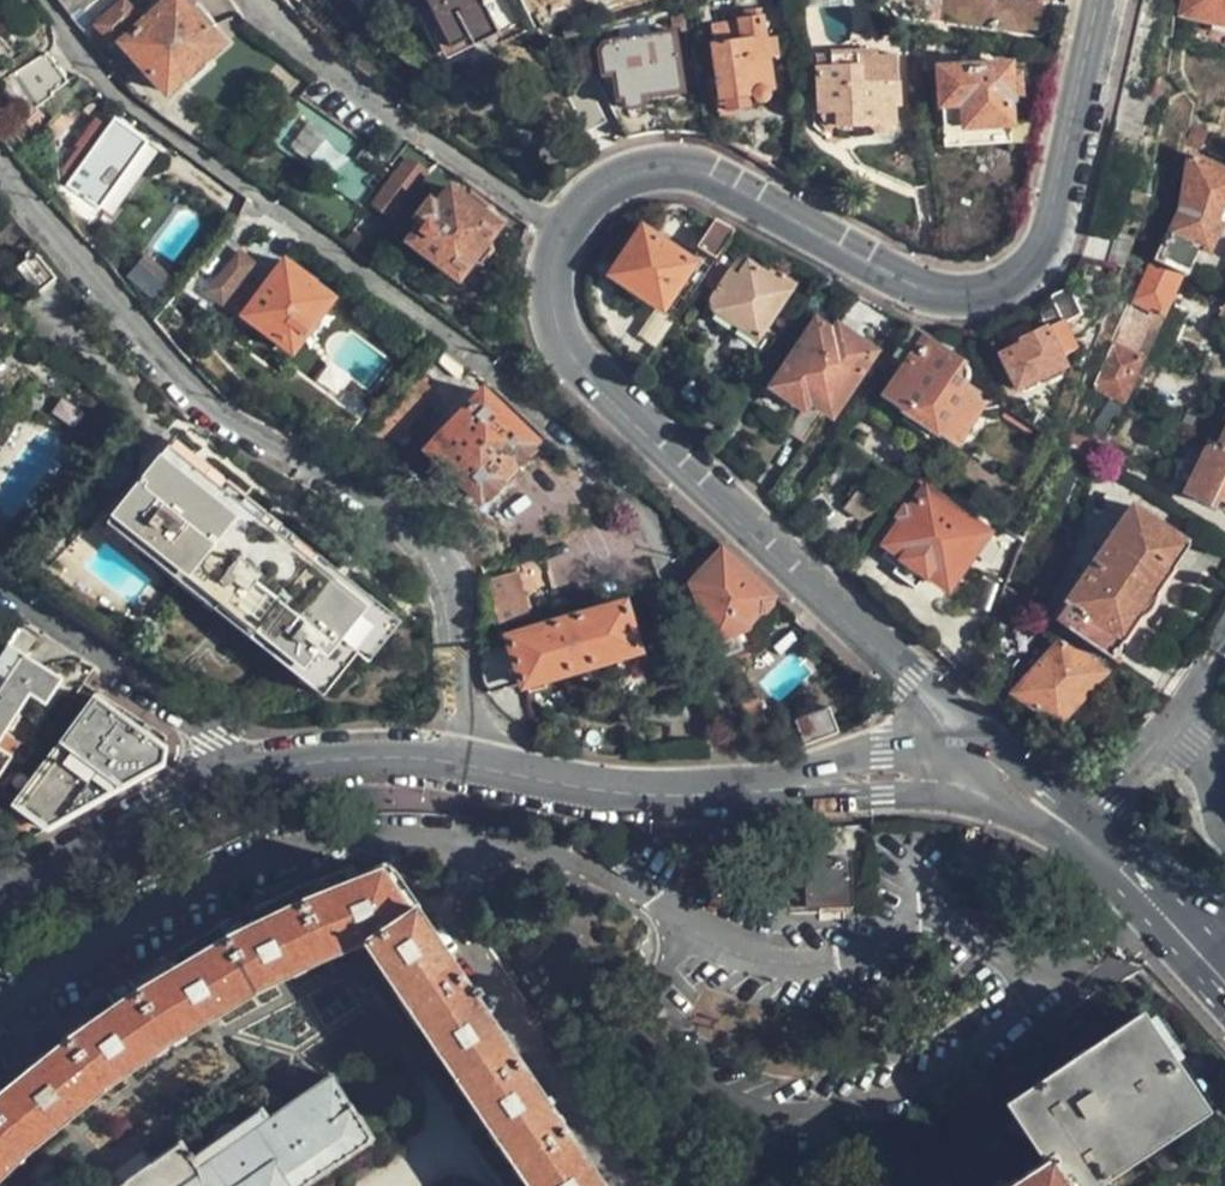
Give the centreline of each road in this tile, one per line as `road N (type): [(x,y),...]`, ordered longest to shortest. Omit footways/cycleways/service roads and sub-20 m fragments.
road 1 (residential): [(41,0),(71,47),(123,96),(504,381),(647,517),(763,791)]
road 2 (residential): [(0,166),(144,351),(270,449),(371,498),(428,554),(469,765)]
road 3 (tertiary): [(1101,0),(1051,222),(1038,255),(988,290),(922,288),(680,169),(610,178),(568,227)]
road 4 (tertiary): [(568,227),(553,251),(548,284),(562,349),(585,380),(908,674),(950,745)]
road 5 (residential): [(241,0),(259,26),(568,227)]
road 6 (residential): [(0,590),(218,739),(235,773)]
road 7 (tertiary): [(469,765),(606,793),(763,791)]
road 8 (tertiary): [(0,897),(235,773)]
road 9 (tertiary): [(235,773),(359,759),(469,765)]
road 10 (tertiary): [(763,791),(959,796)]
road 11 (tertiary): [(950,745),(877,748),(763,791)]
road 12 (tertiary): [(1077,836),(1210,961)]
road 13 (tertiary): [(1077,836),(1017,767),(987,750),(950,745)]
road 14 (residential): [(1077,836),(1168,736)]
road 15 (residential): [(1168,736),(1224,624)]
road 16 (tertiary): [(959,796),(1077,836)]

